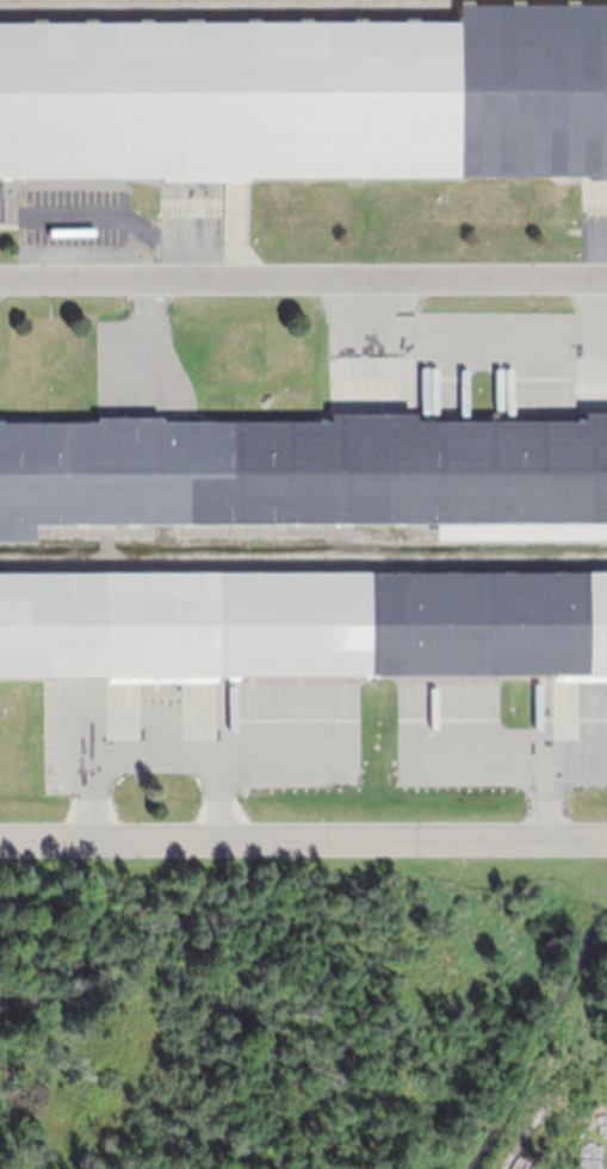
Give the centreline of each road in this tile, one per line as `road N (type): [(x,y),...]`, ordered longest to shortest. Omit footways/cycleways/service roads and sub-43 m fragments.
road 1 (residential): [(0,833),(606,830)]
road 2 (residential): [(606,278),(0,280)]

